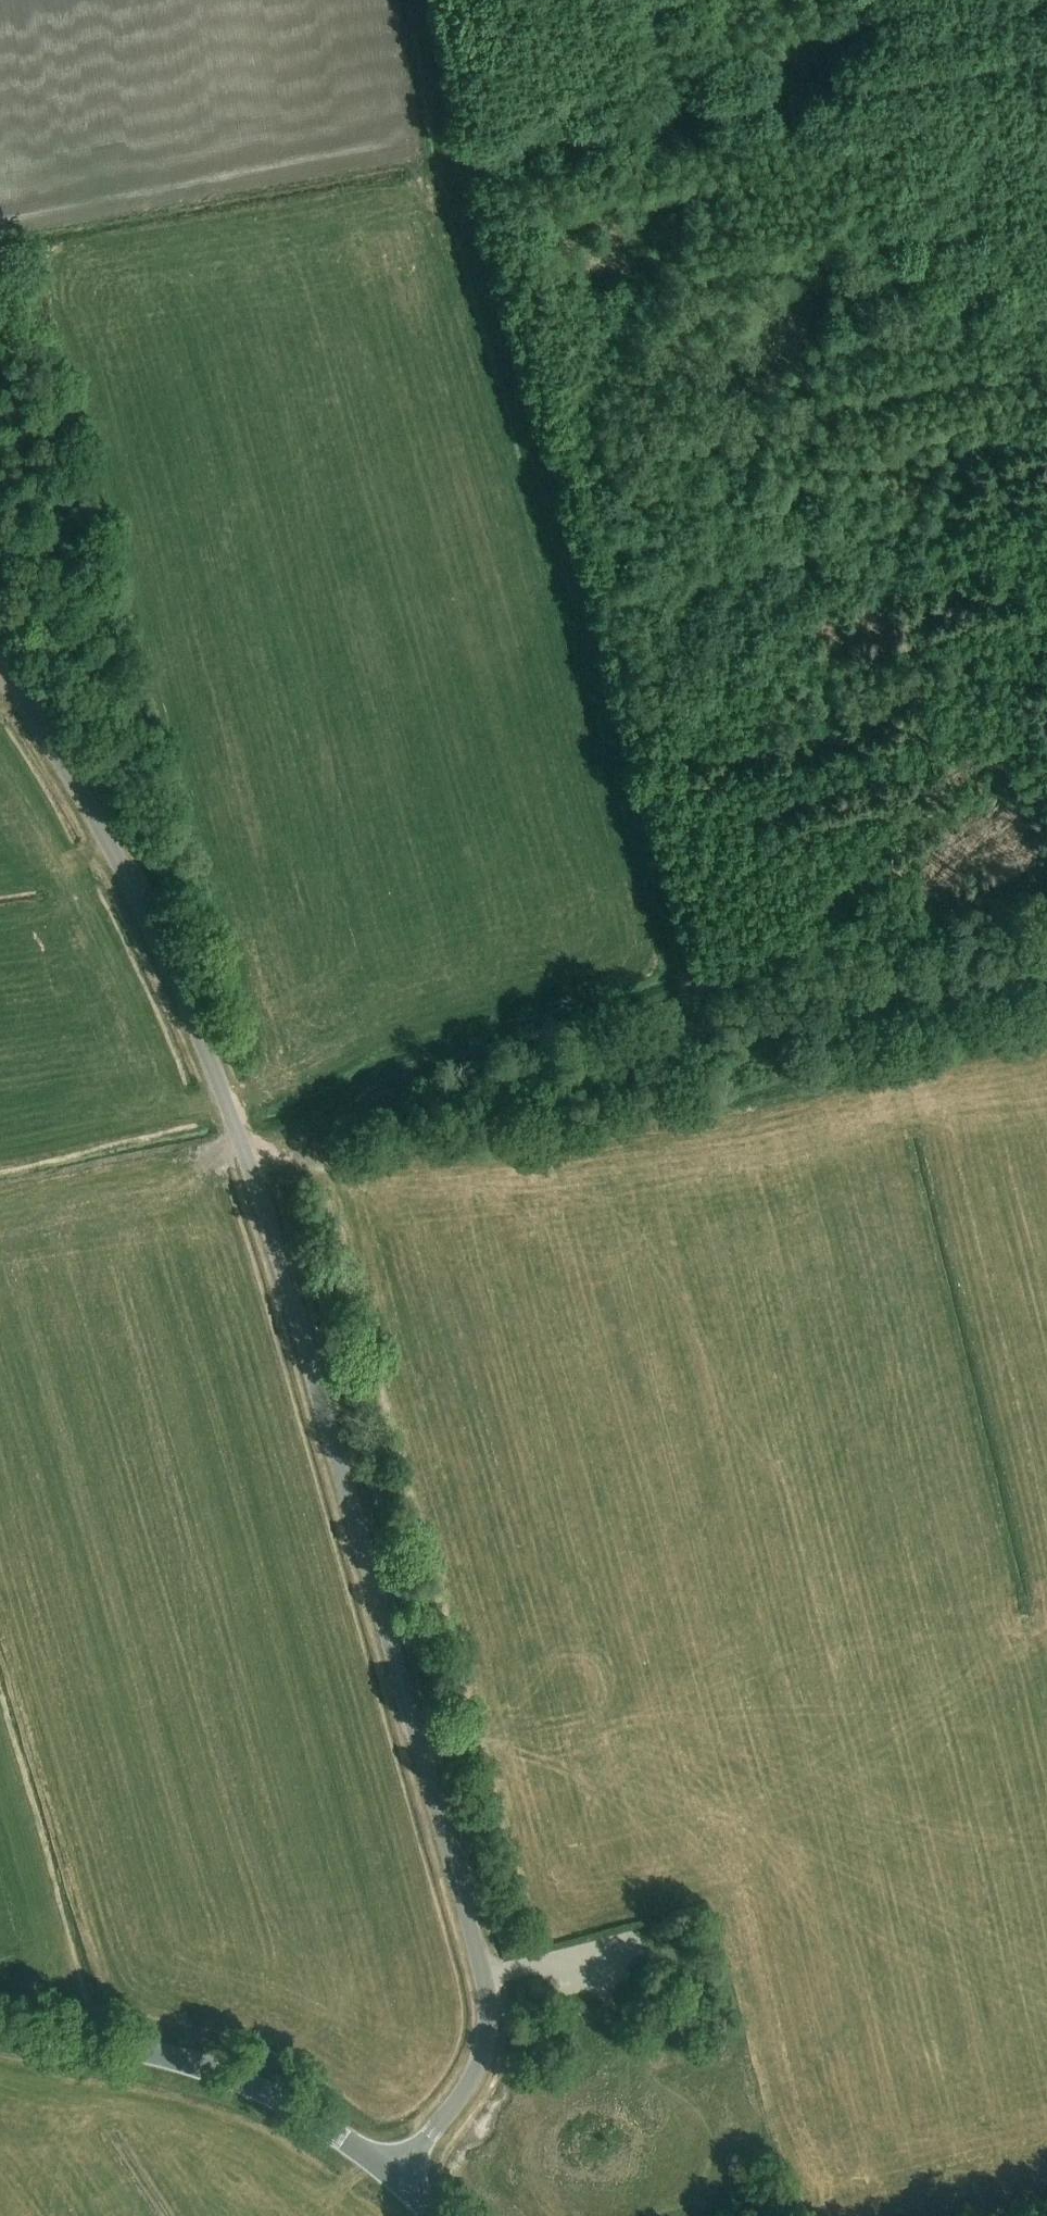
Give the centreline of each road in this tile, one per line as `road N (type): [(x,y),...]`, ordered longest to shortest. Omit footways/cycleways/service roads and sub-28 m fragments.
road 1 (unclassified): [(398,2176),(460,2098),(485,2045),(487,1992),(477,1948),(231,1108),(128,880),(0,662)]
road 2 (tertiary): [(398,2176),(299,2110),(199,2066),(0,2025)]

